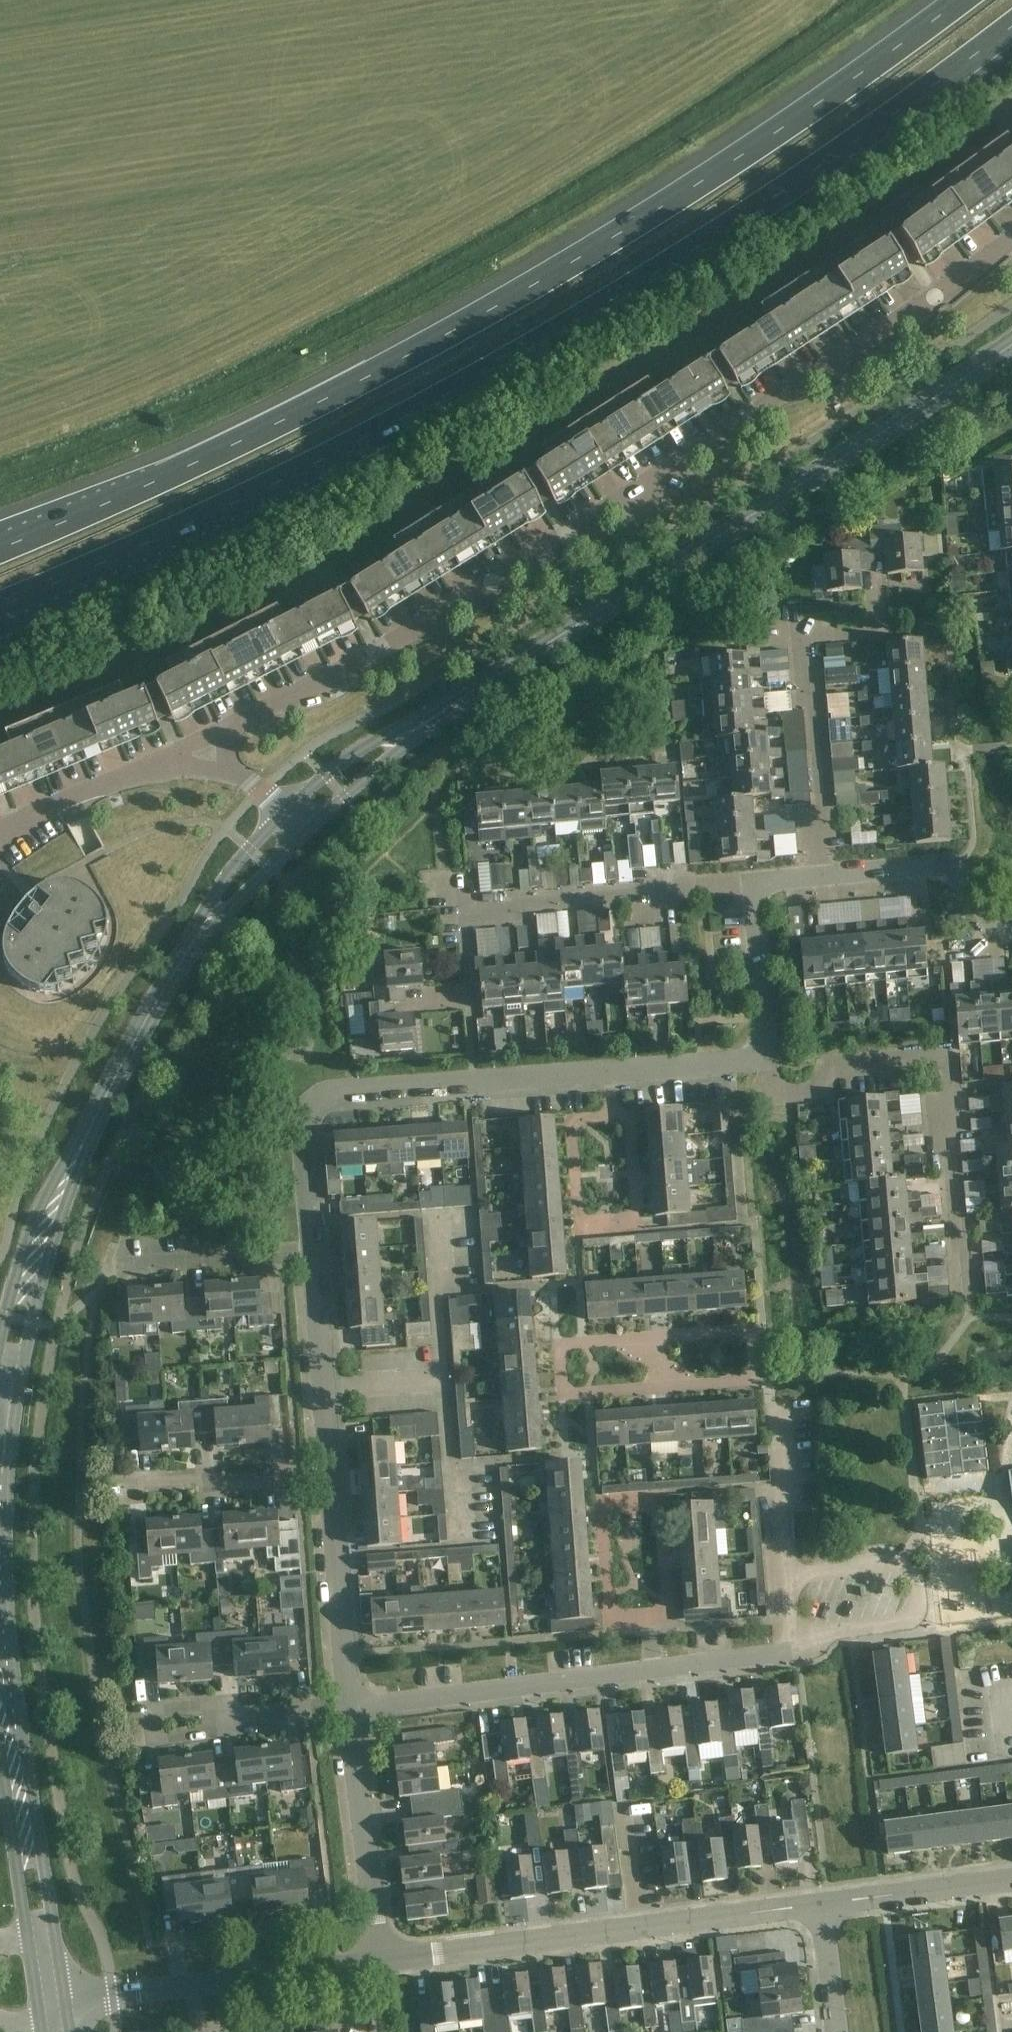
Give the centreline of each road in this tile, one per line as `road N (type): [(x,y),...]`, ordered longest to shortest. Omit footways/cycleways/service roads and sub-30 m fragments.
road 1 (motorway): [(0,612),(375,434),(528,347),(819,166),(1011,25)]
road 2 (motorway): [(958,0),(778,130),(499,306),(158,482),(0,547)]
road 3 (residential): [(226,730),(491,583),(1011,240)]
road 4 (secondary): [(424,724),(1011,343)]
road 5 (tertiary): [(65,2005),(9,1614),(17,1401)]
road 6 (residential): [(969,1296),(948,1055),(849,1065),(817,1091),(785,1093),(761,1058)]
road 7 (residential): [(310,1252),(304,1131),(311,1105),(328,1092),(610,1070)]
road 8 (residential): [(467,1007),(460,906),(748,883)]
road 9 (residential): [(650,1672),(790,1654),(774,1413)]
road 10 (residential): [(612,1118),(569,1120),(578,1231),(635,1224),(629,1118)]
road 11 (residential): [(65,2005),(375,1959)]
road 12 (residential): [(825,877),(807,636),(877,630)]
road 13 (residential): [(646,1619),(667,1617),(661,1503),(603,1507),(608,1621)]
road 14 (residential): [(348,1704),(650,1672)]
road 15 (secondary): [(17,1401),(45,1270),(93,1122)]
road 16 (residential): [(375,1959),(640,1925)]
road 17 (tertiary): [(0,1757),(38,2021)]
road 18 (residential): [(375,1959),(348,1704)]
road 19 (secondary): [(93,1122),(32,1224),(0,1338)]
road 20 (residential): [(348,1704),(326,1474)]
road 21 (secondary): [(93,1122),(206,922)]
road 22 (residential): [(825,877),(936,864),(956,872),(985,907),(1011,918)]
road 23 (residential): [(815,1902),(1011,1877)]
road 24 (residential): [(116,1265),(310,1252)]
road 25 (residential): [(136,1486),(326,1474)]
road 26 (residential): [(640,1925),(815,1902)]
road 27 (residential): [(761,1058),(748,883)]
road 28 (secondary): [(424,724),(345,760),(285,813)]
road 29 (residential): [(239,1719),(153,1739),(151,1711),(201,1706)]
road 30 (residential): [(444,1384),(433,1223)]
road 31 (secondary): [(307,833),(424,724)]
road 32 (residential): [(0,829),(144,768)]
road 33 (residential): [(454,1536),(444,1384)]
road 34 (residential): [(610,1070),(761,1058)]
road 35 (residential): [(320,1393),(310,1252)]
road 36 (secondary): [(285,813),(237,863),(206,922)]
road 37 (secondary): [(206,922),(307,833)]
road 38 (residential): [(834,2031),(815,1902)]
road 39 (residential): [(320,1393),(444,1384)]

